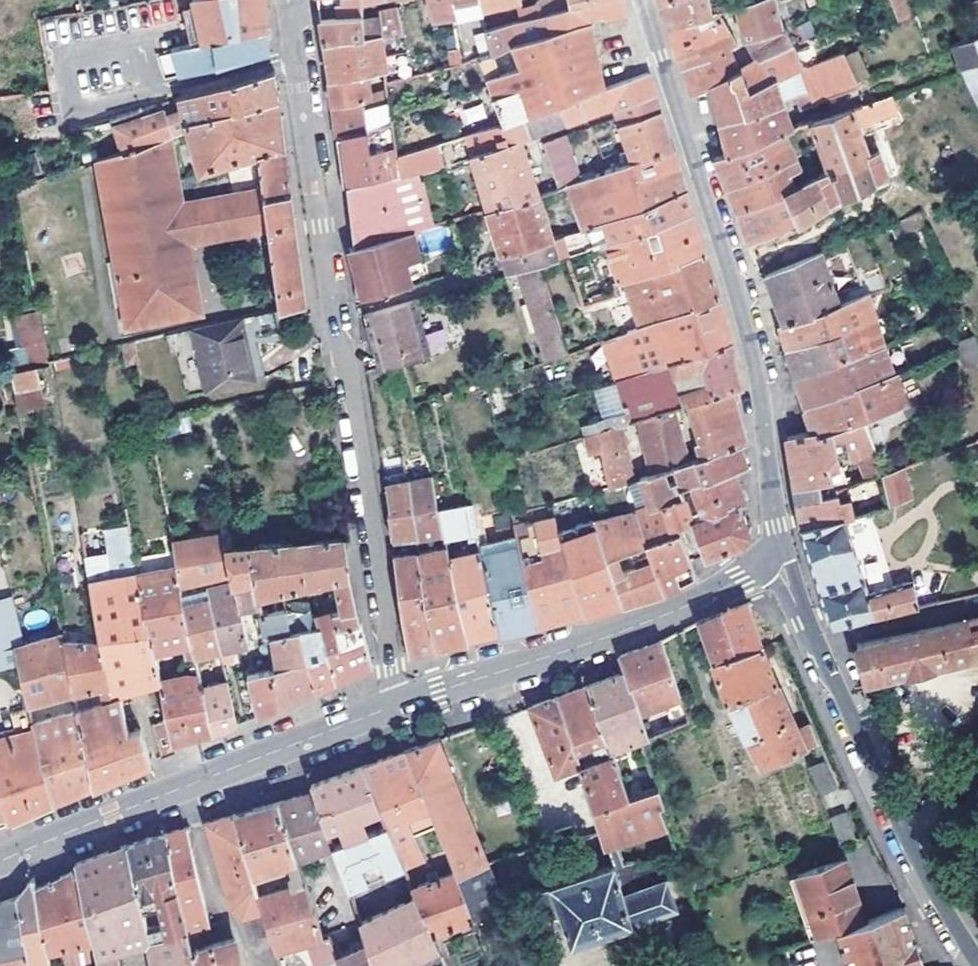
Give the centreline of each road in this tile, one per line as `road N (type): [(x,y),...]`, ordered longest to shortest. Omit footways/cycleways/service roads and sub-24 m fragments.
road 1 (residential): [(289,0),(332,324),(355,408),(399,705)]
road 2 (secondary): [(776,548),(760,385),(734,280),(642,0)]
road 3 (secondary): [(972,965),(879,798),(776,548)]
road 4 (secondary): [(0,862),(399,705)]
road 5 (secondary): [(399,705),(697,602),(742,582),(776,548)]

